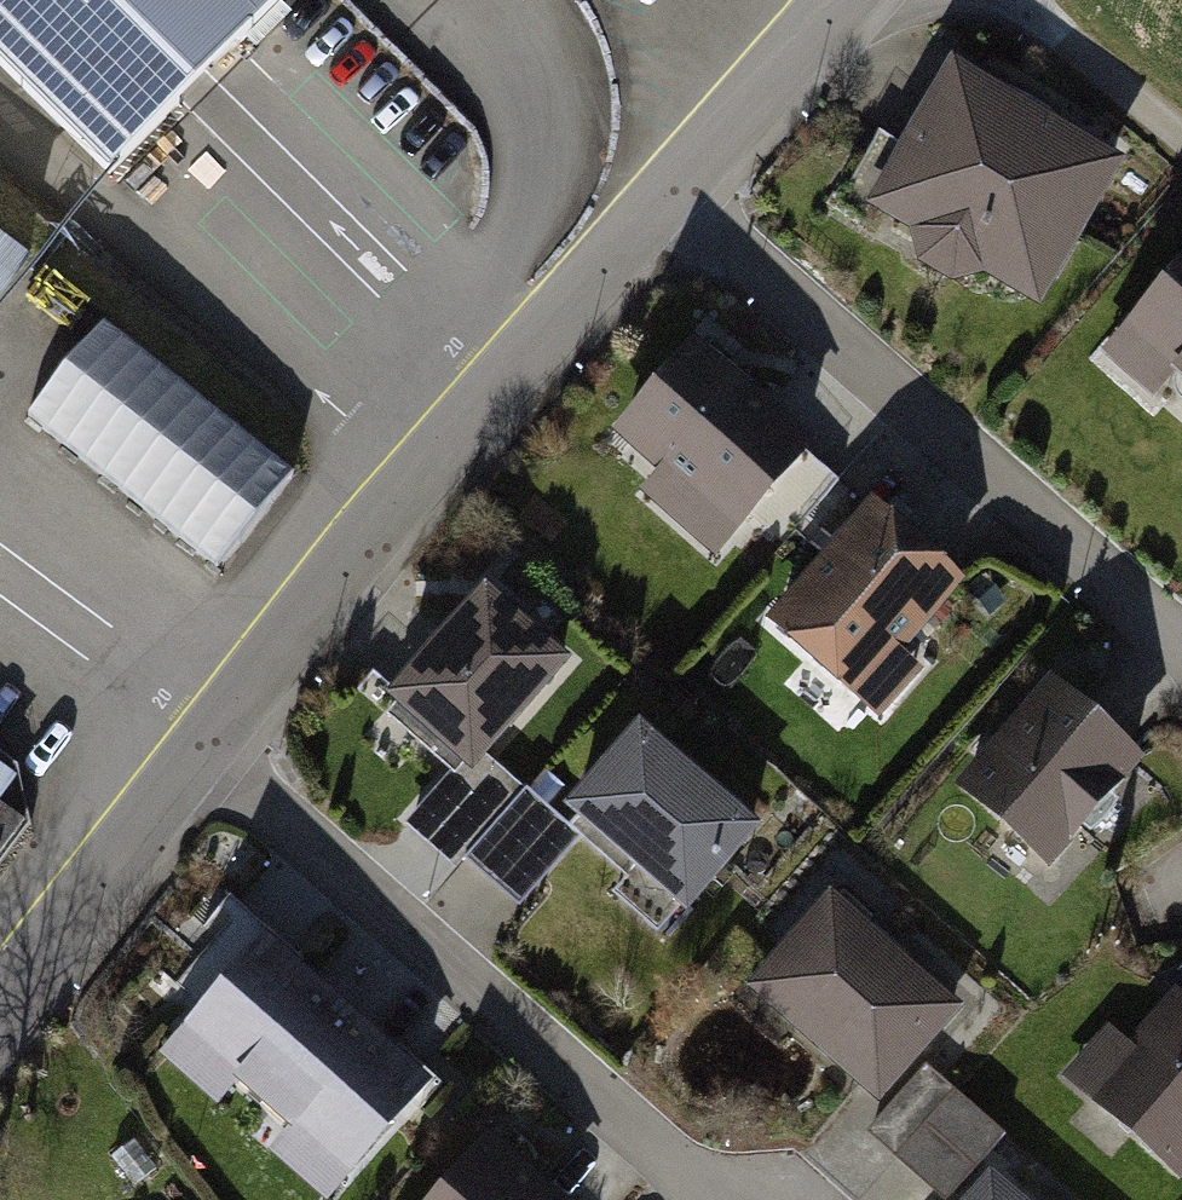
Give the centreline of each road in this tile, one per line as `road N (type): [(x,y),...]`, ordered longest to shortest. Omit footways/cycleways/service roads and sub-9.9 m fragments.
road 1 (residential): [(197,773),(681,195)]
road 2 (residential): [(1181,649),(681,195)]
road 3 (residential): [(706,1199),(197,773)]
road 4 (residential): [(0,1017),(197,773)]
road 5 (residential): [(681,195),(854,0)]
road 6 (track): [(1181,146),(1020,0)]

